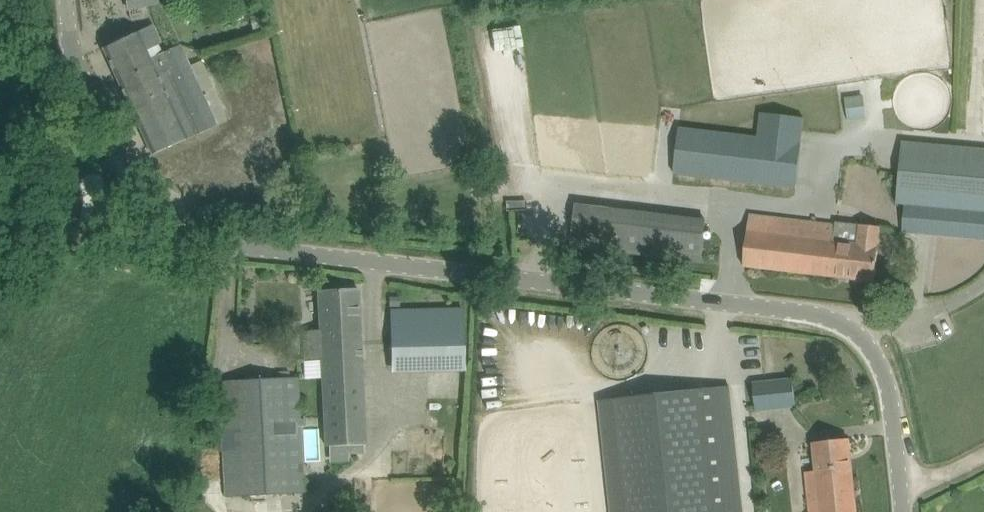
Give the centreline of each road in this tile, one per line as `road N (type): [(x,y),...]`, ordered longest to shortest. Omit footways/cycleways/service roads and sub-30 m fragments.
road 1 (unclassified): [(892,511),(880,391),(869,360),(825,324),(167,240)]
road 2 (unclassified): [(167,240),(77,98)]
road 3 (unclassified): [(18,220),(167,240)]
road 4 (unclassified): [(18,220),(35,171),(77,98)]

